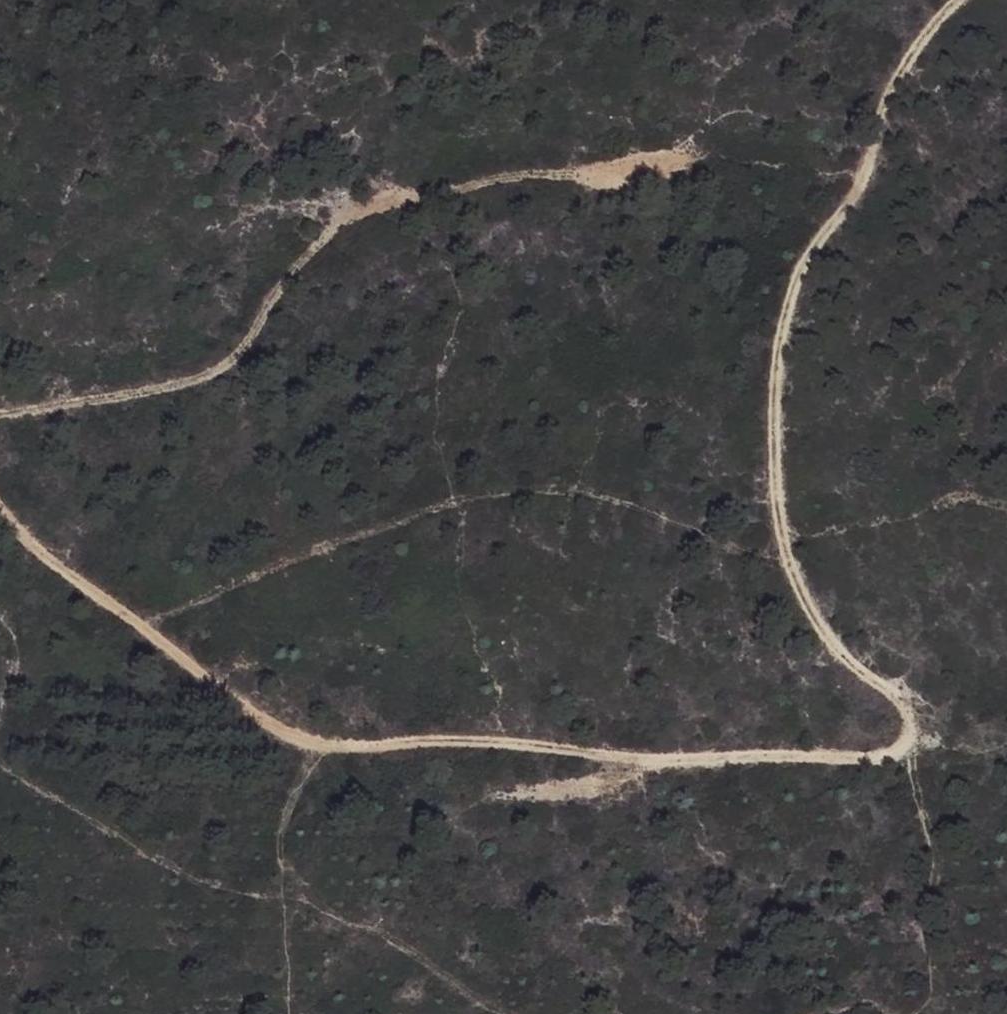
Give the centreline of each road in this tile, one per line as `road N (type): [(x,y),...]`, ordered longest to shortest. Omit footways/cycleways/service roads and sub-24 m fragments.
road 1 (track): [(949,0),(901,63),(856,189),(793,277),(779,353),(774,461),(787,564),(814,618),(896,704),(903,726),(897,744),(867,755),(663,758),(529,742),(331,742),(297,734),(260,720),(0,517)]
road 2 (track): [(637,171),(561,171),(382,198),(330,229),(284,272),(227,363),(0,421)]

